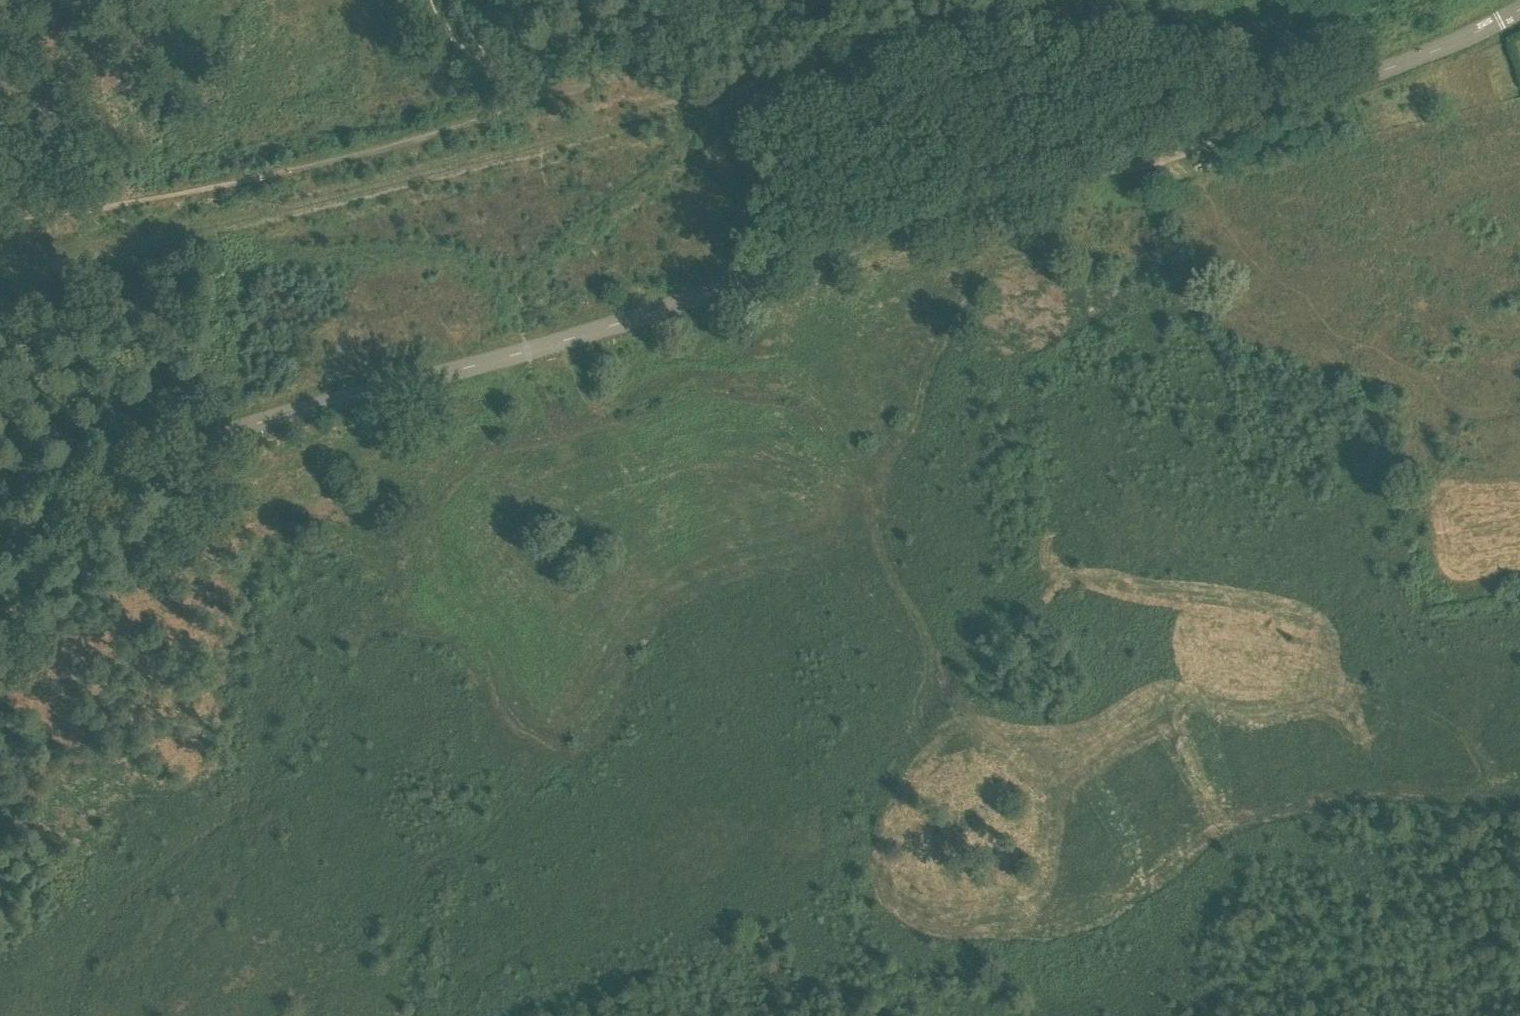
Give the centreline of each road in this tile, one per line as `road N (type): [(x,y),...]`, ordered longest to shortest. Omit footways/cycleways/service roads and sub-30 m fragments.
road 1 (unclassified): [(0,557),(209,440),(527,351),(1377,74),(1519,9)]

